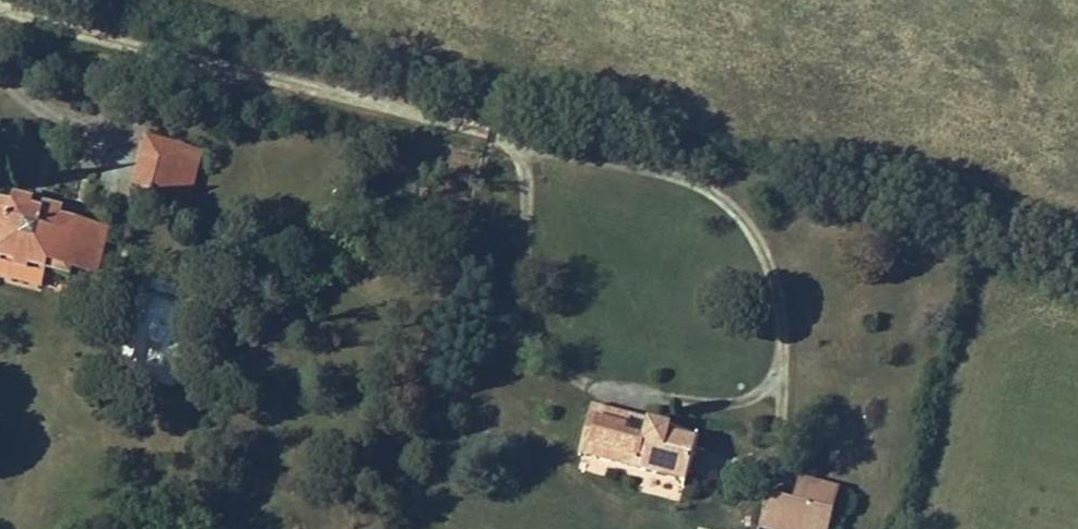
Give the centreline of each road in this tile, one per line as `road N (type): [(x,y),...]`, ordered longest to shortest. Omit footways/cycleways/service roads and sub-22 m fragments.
road 1 (unclassified): [(660,173),(0,8)]

